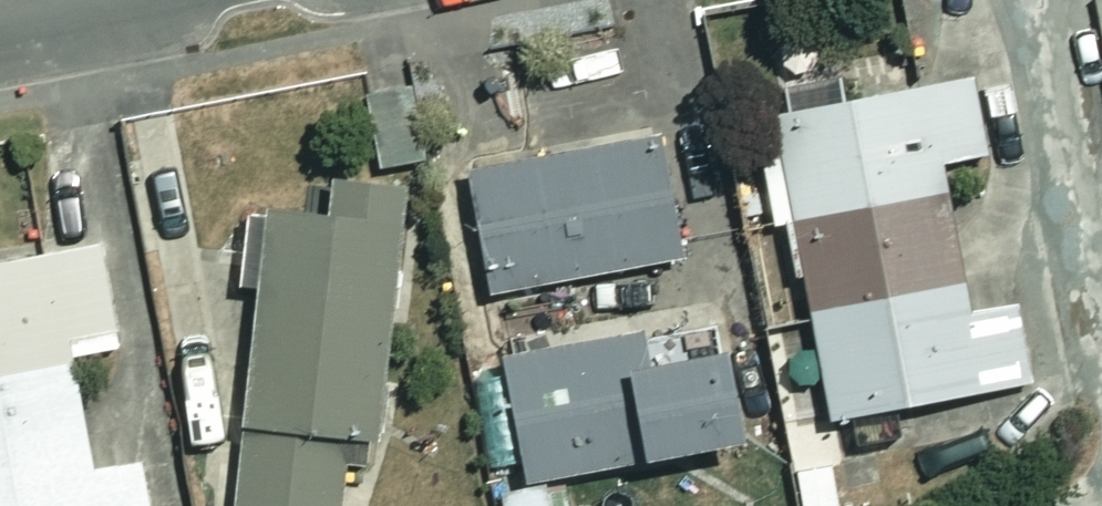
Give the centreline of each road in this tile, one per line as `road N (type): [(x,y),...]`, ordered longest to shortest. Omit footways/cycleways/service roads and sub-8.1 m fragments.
road 1 (residential): [(0,23),(122,0)]

